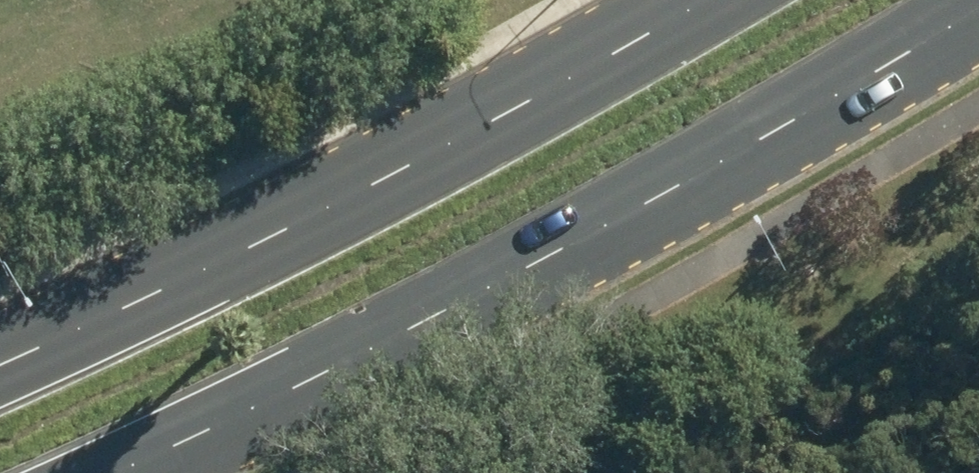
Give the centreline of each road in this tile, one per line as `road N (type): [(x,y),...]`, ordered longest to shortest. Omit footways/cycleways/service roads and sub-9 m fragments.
road 1 (primary): [(978,10),(124,472)]
road 2 (primary): [(0,358),(156,292),(673,0)]

